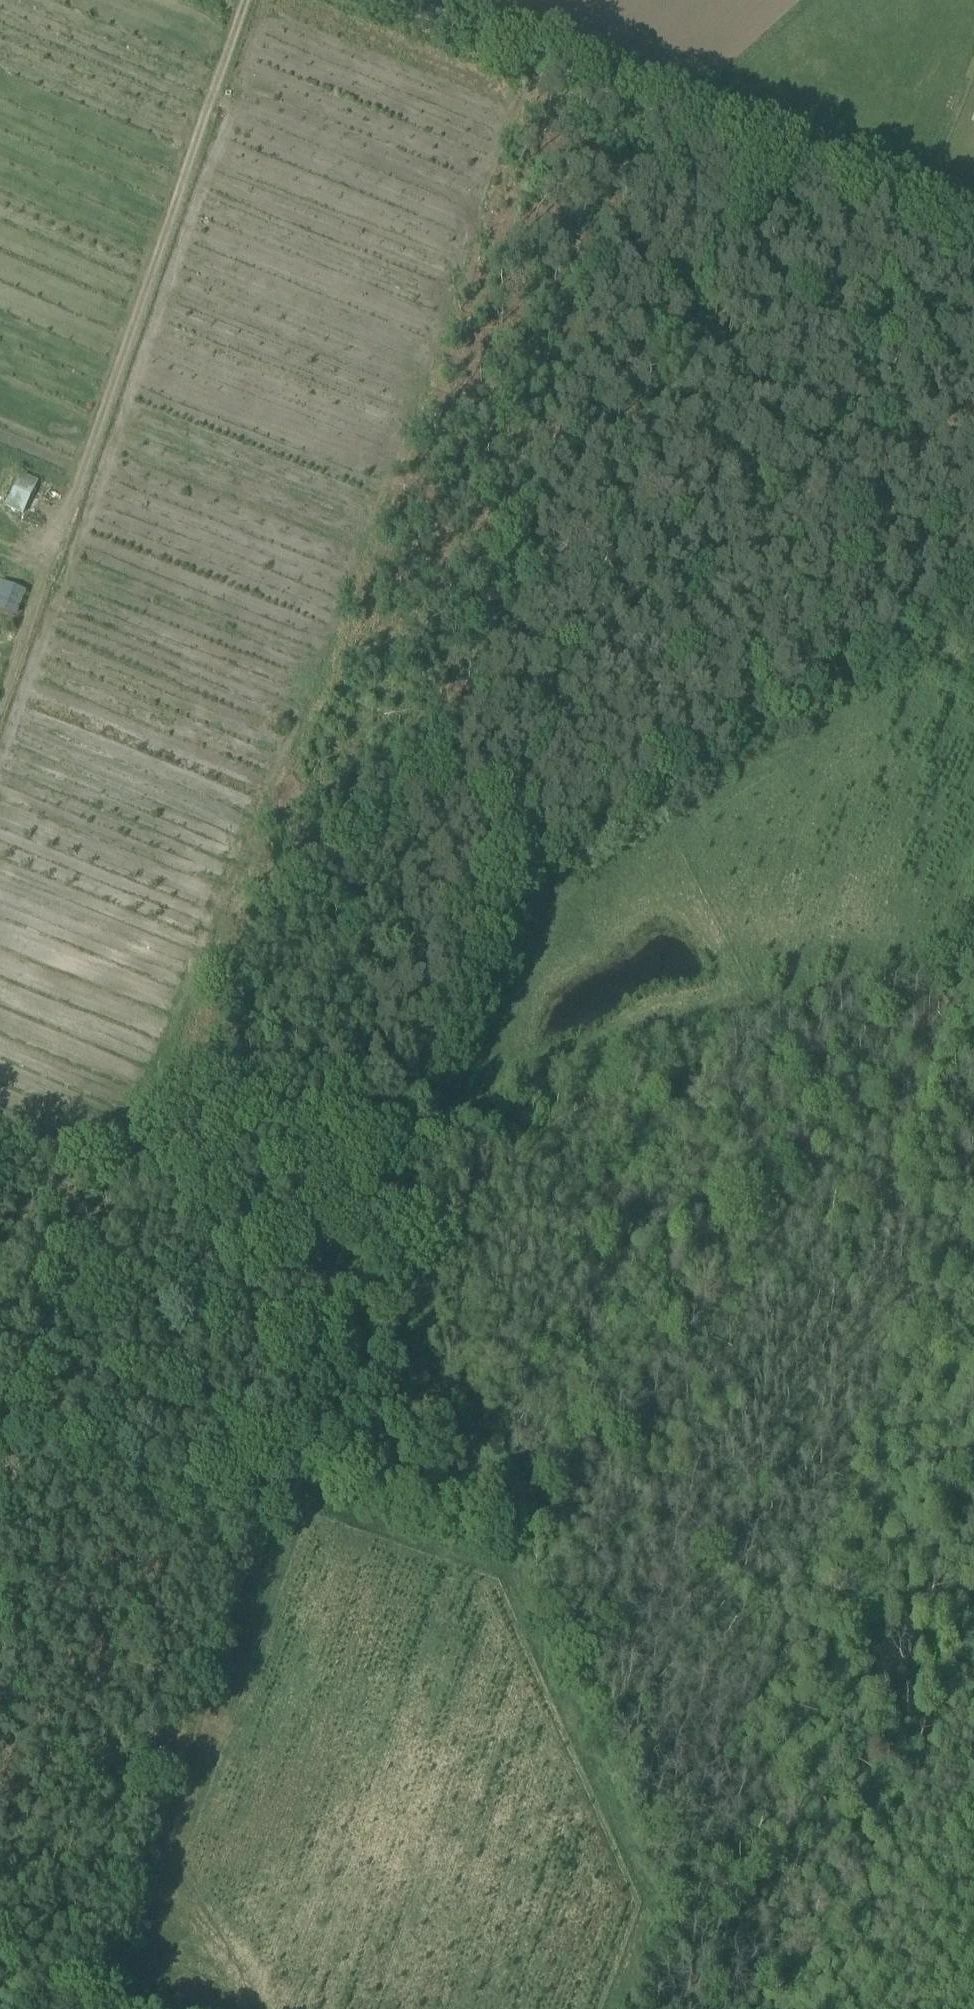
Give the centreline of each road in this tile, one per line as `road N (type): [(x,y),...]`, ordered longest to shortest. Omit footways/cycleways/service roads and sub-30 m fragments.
road 1 (track): [(765,147),(85,2008)]
road 2 (unclassified): [(973,225),(417,0)]

